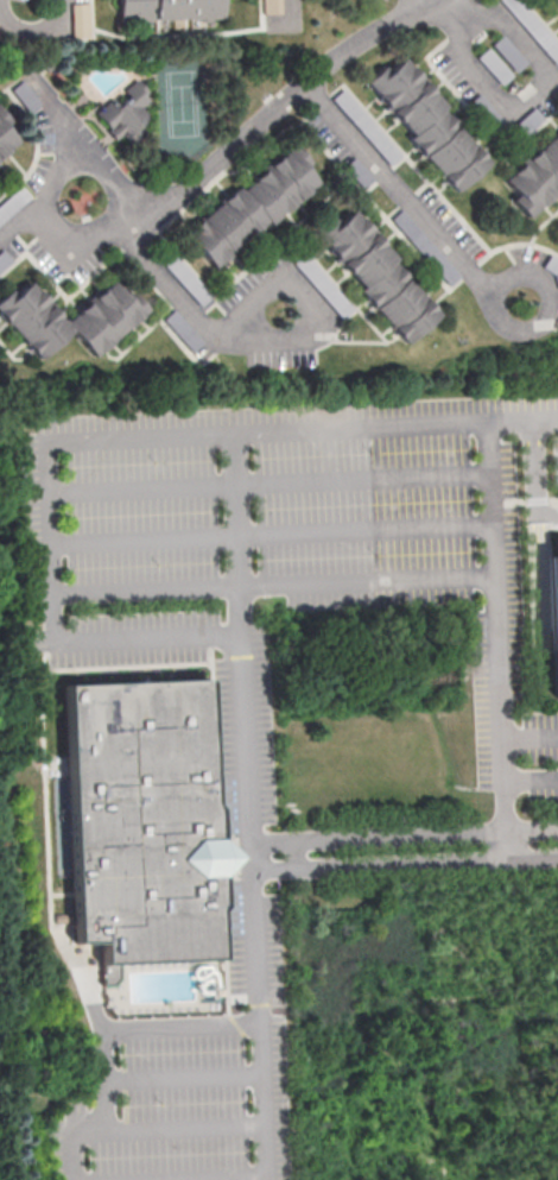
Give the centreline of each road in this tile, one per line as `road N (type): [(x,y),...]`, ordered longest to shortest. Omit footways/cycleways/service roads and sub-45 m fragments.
road 1 (residential): [(432,0),(368,30),(304,81),(490,292)]
road 2 (residential): [(114,228),(214,337),(253,327),(277,336),(293,332),(307,322),(304,301),(296,290),(266,292),(254,301),(253,327)]
road 3 (residential): [(304,81),(179,191),(153,201),(126,197)]
road 4 (residential): [(126,197),(104,164),(83,160),(52,184),(50,206),(75,236),(114,228)]
road 5 (track): [(466,1179),(348,1106),(299,1091)]
road 6 (residential): [(490,292),(499,318),(516,329),(549,310),(550,291),(533,276),(505,279),(490,292)]

